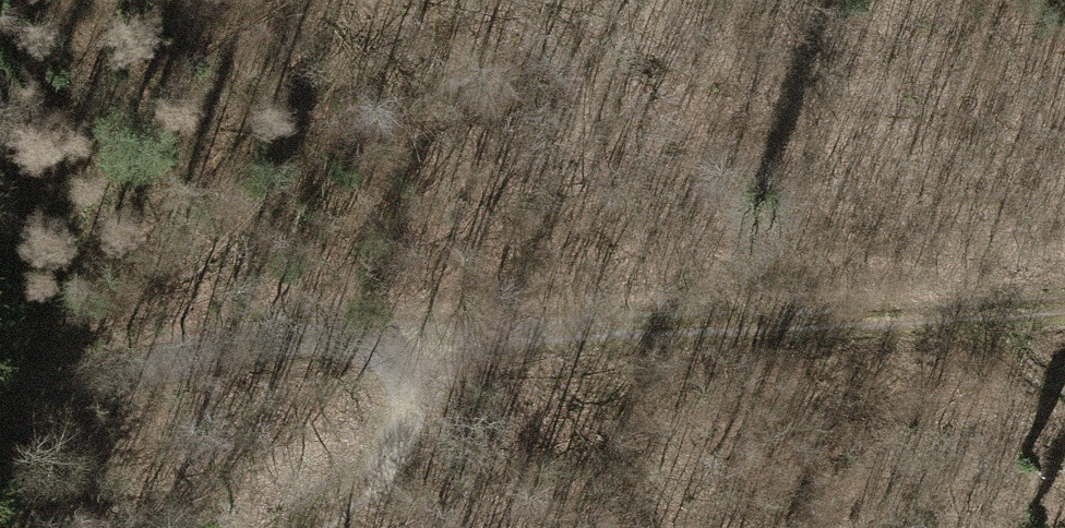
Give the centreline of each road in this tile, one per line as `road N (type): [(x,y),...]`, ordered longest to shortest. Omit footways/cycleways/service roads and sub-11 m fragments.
road 1 (track): [(1064,305),(387,349),(283,330),(0,392)]
road 2 (track): [(387,349),(423,422),(354,508),(325,527)]
road 3 (track): [(857,318),(1064,386)]

